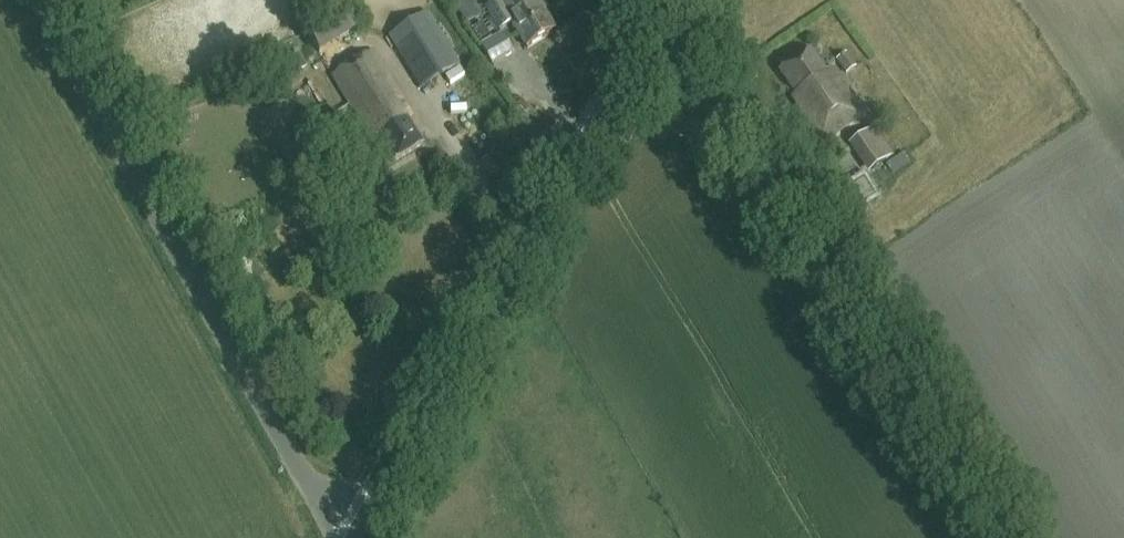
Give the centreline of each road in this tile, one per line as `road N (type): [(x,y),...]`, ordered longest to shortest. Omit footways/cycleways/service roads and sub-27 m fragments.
road 1 (unclassified): [(343,537),(37,0)]
road 2 (unclassified): [(1004,537),(754,152)]
road 3 (tertiary): [(371,537),(594,141)]
road 4 (unclassified): [(754,152),(686,121),(594,141)]
road 5 (tertiary): [(594,141),(675,0)]
road 6 (unclassified): [(754,152),(722,84),(709,0)]

